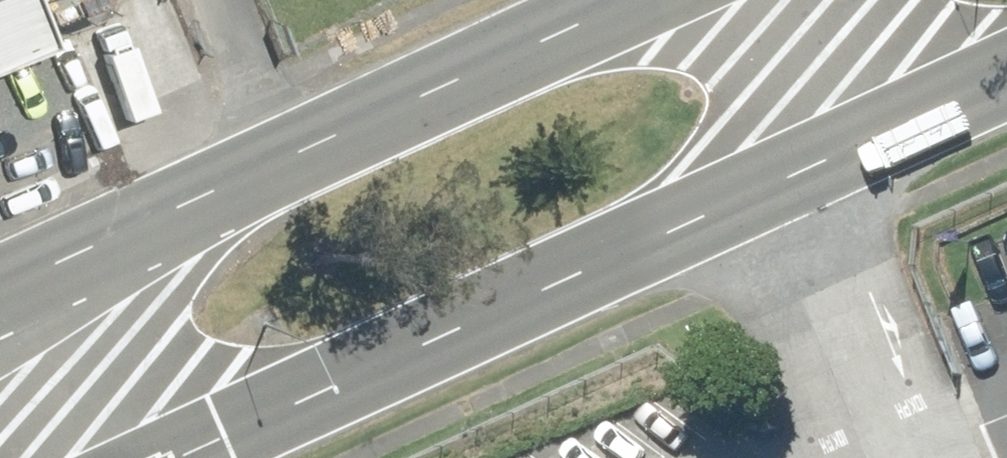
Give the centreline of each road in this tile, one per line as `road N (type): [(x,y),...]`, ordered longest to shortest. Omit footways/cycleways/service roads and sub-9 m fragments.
road 1 (primary): [(881,119),(142,457)]
road 2 (primary): [(40,293),(683,0)]
road 3 (primary): [(40,293),(113,457)]
road 4 (primary): [(1006,62),(881,119)]
road 5 (primary): [(833,0),(881,119)]

